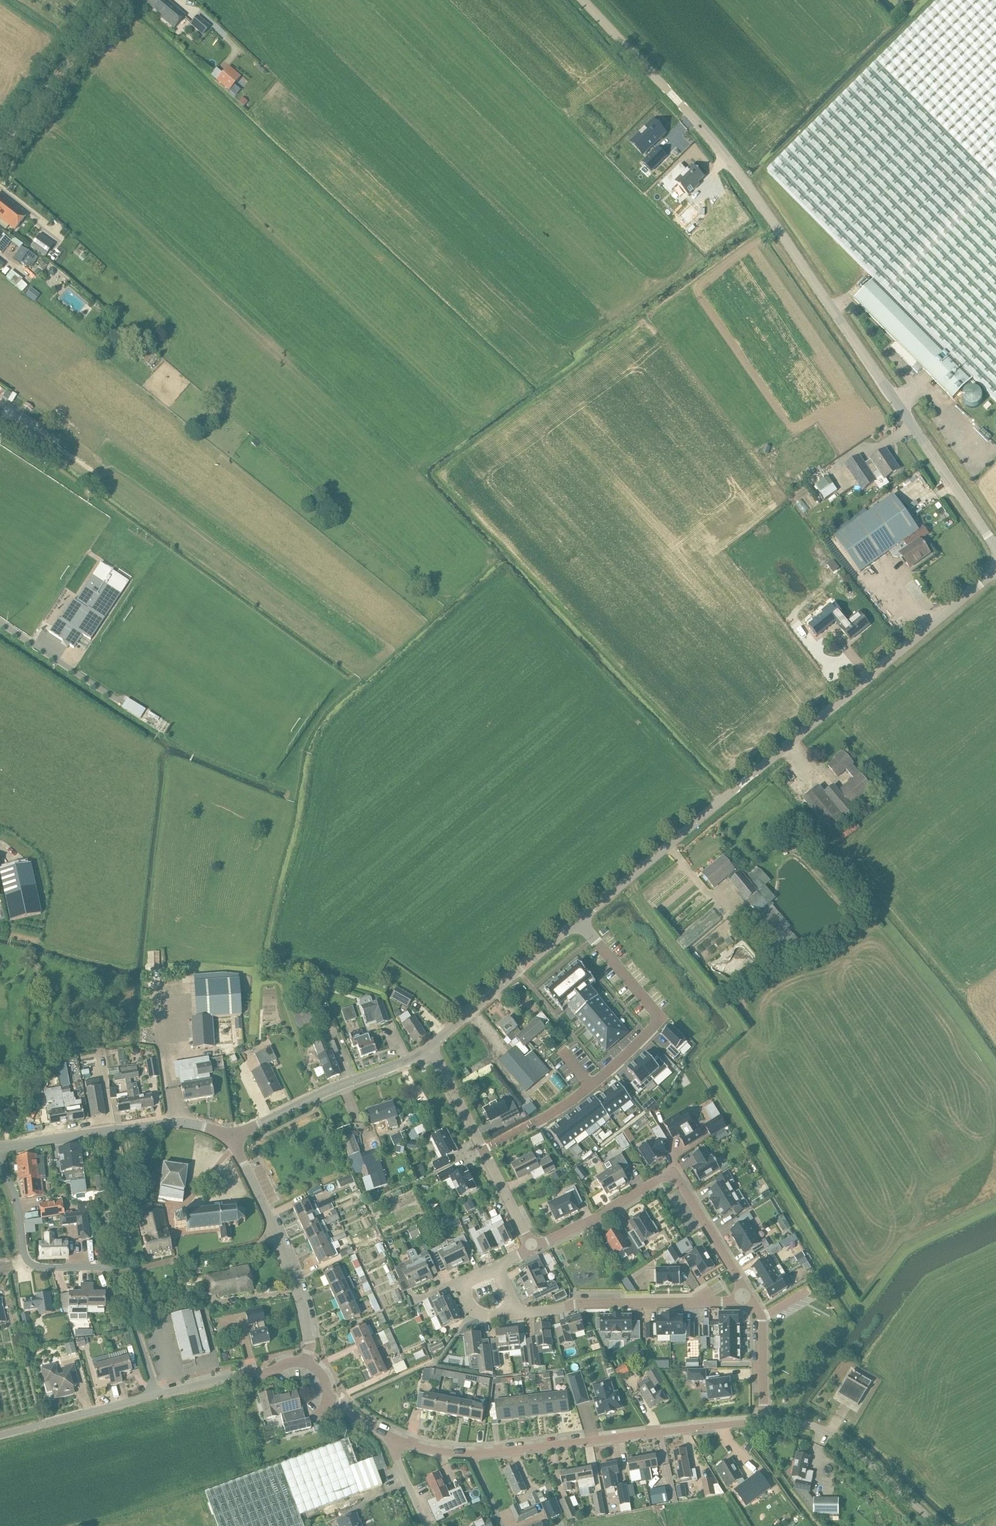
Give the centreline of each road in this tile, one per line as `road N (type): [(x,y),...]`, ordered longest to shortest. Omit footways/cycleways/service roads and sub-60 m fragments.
road 1 (unclassified): [(995,548),(732,162),(583,0)]
road 2 (unclassified): [(580,920),(995,570)]
road 3 (residential): [(0,1154),(23,1254),(34,1268),(117,1274),(153,1395)]
road 4 (residential): [(764,1421),(469,1455)]
road 5 (residential): [(533,1248),(668,1175),(746,1294)]
road 6 (residential): [(535,1122),(577,1097),(660,1018),(580,920)]
road 7 (residential): [(234,1139),(194,1124),(149,1123),(0,1150)]
road 8 (residential): [(308,1363),(301,1302),(234,1139)]
road 9 (residential): [(746,1294),(517,1313)]
road 10 (residential): [(533,1248),(430,1047)]
road 11 (residential): [(234,1139),(430,1047)]
road 12 (residential): [(430,1047),(580,920)]
road 13 (tertiary): [(0,153),(122,0)]
road 14 (residential): [(0,1436),(153,1395)]
road 15 (residential): [(746,1294),(761,1322),(764,1421)]
road 16 (unclassified): [(937,1525),(845,1442)]

